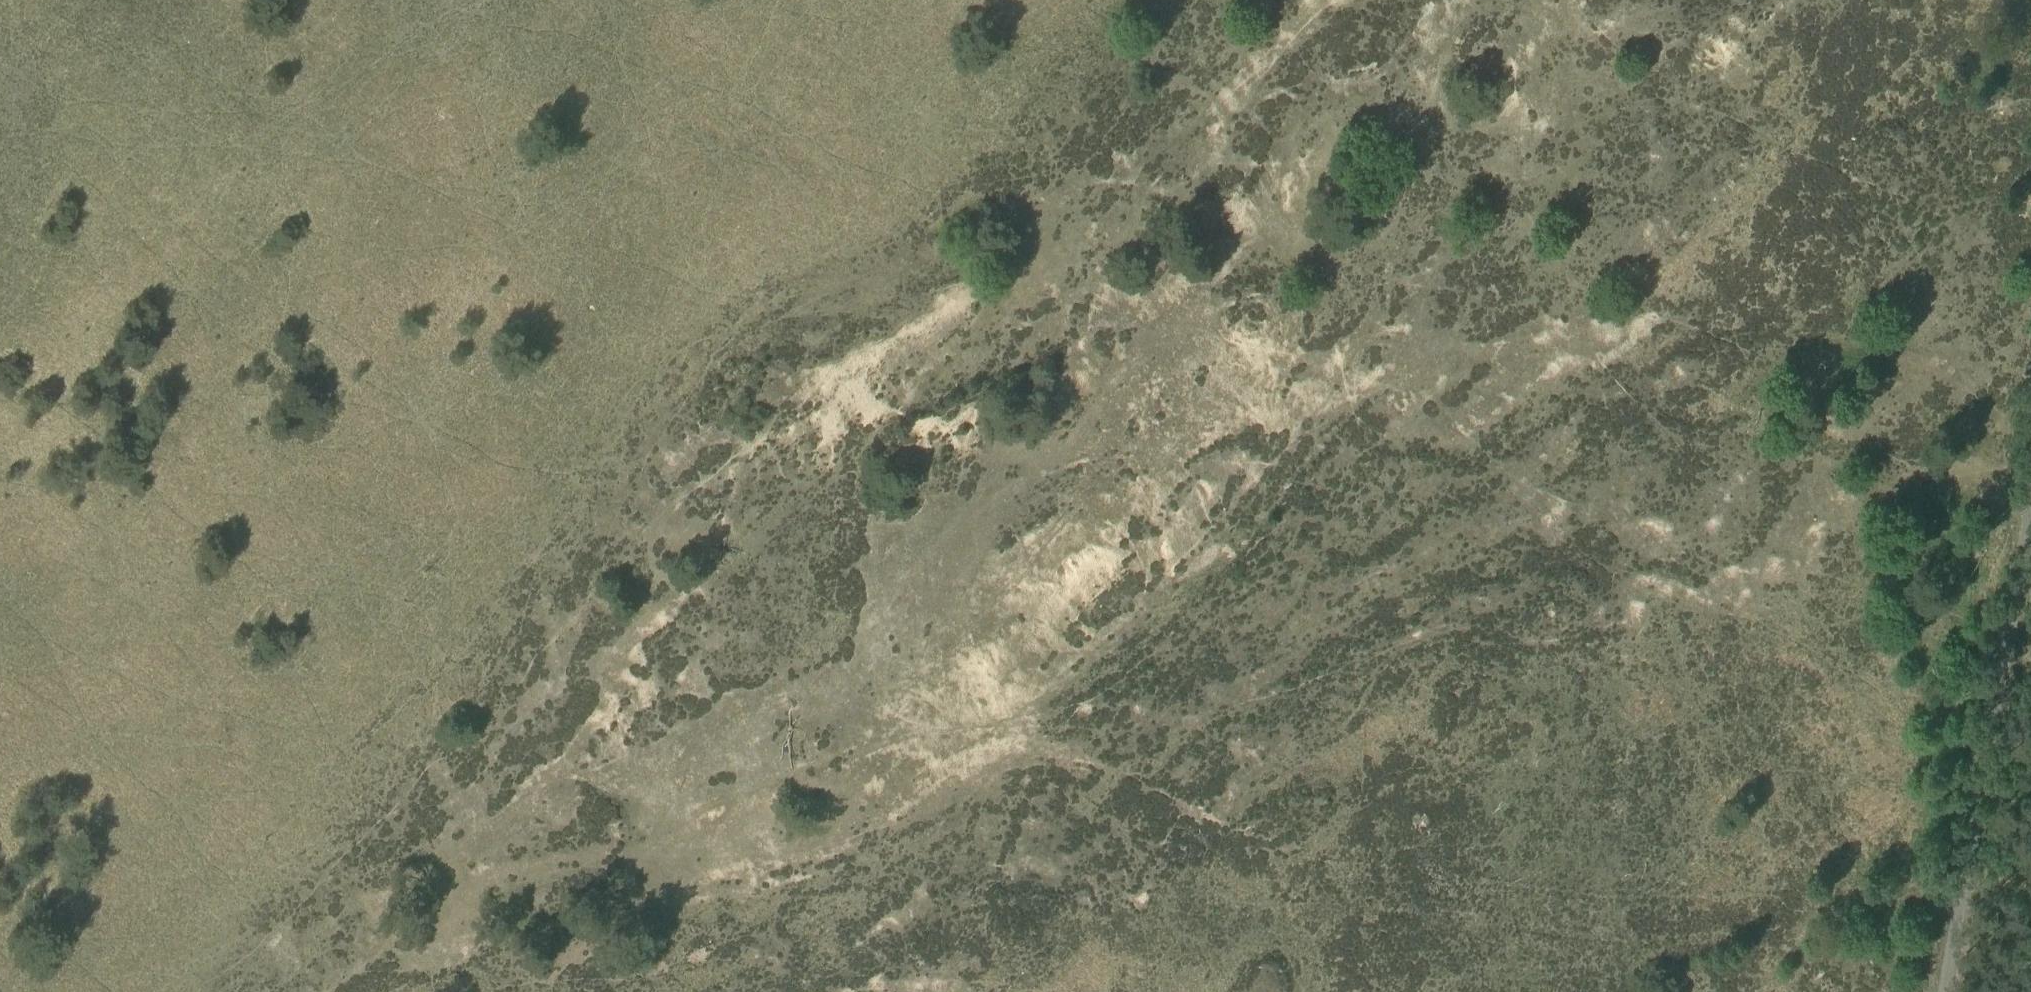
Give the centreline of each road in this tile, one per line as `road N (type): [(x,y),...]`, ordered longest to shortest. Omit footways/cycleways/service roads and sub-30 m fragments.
road 1 (track): [(1946,991),(2030,500)]

